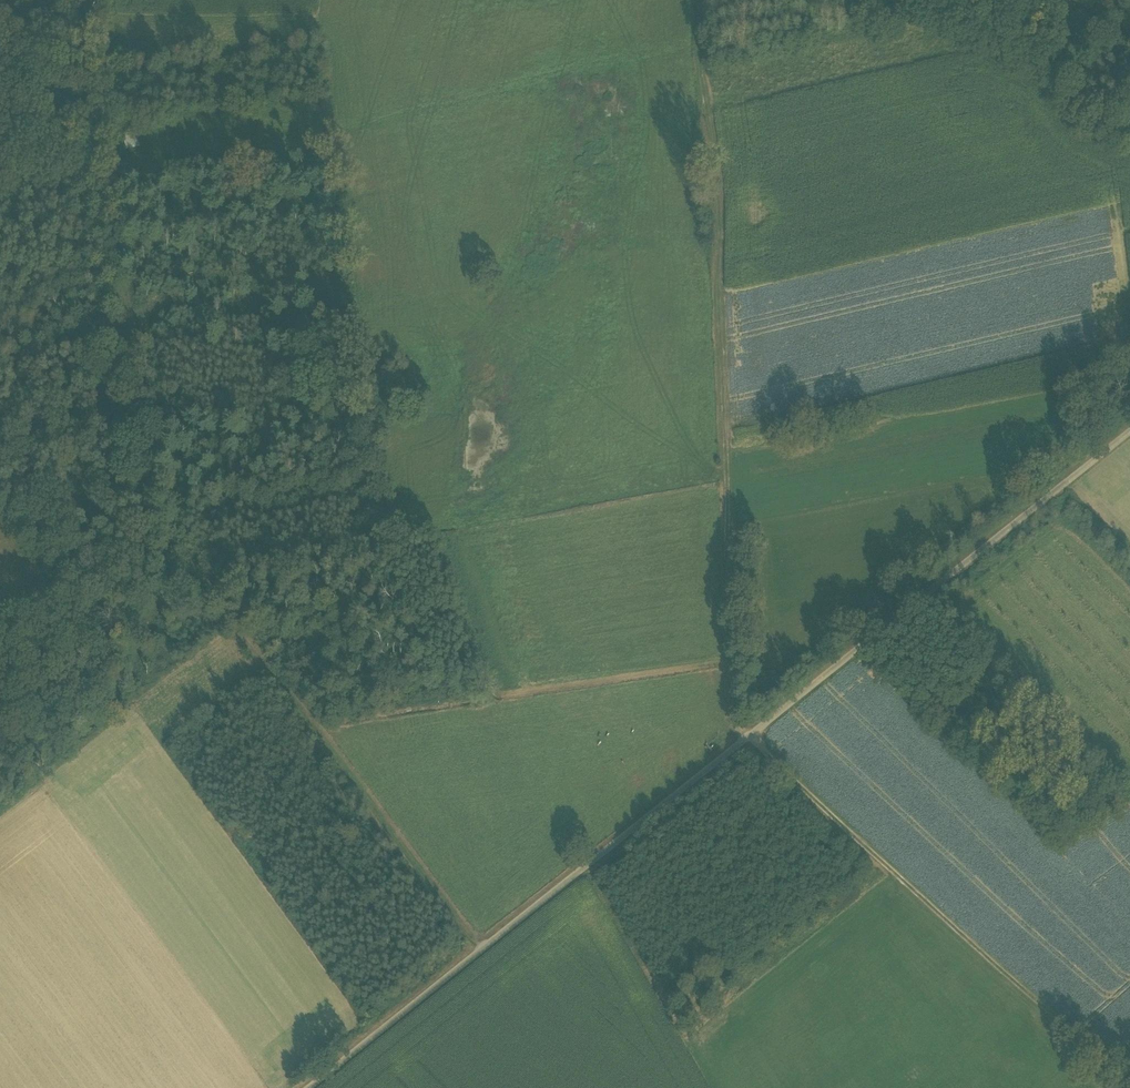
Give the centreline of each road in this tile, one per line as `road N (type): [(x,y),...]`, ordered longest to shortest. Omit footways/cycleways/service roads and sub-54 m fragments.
road 1 (unclassified): [(1129,428),(314,1087)]
road 2 (track): [(704,0),(702,85),(722,133),(727,216),(727,546),(738,723),(746,737)]
road 3 (track): [(482,955),(158,524),(0,619)]
road 4 (track): [(1127,1087),(746,737)]
road 5 (track): [(158,524),(143,506),(102,81)]

